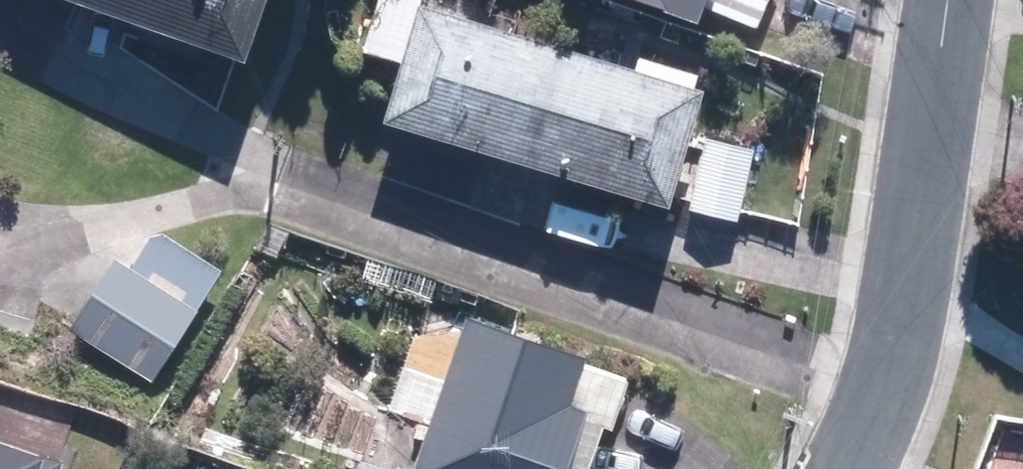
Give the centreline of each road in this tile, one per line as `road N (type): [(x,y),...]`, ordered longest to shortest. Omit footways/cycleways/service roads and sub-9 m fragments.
road 1 (residential): [(948,0),(899,328),(872,420),(847,468)]

